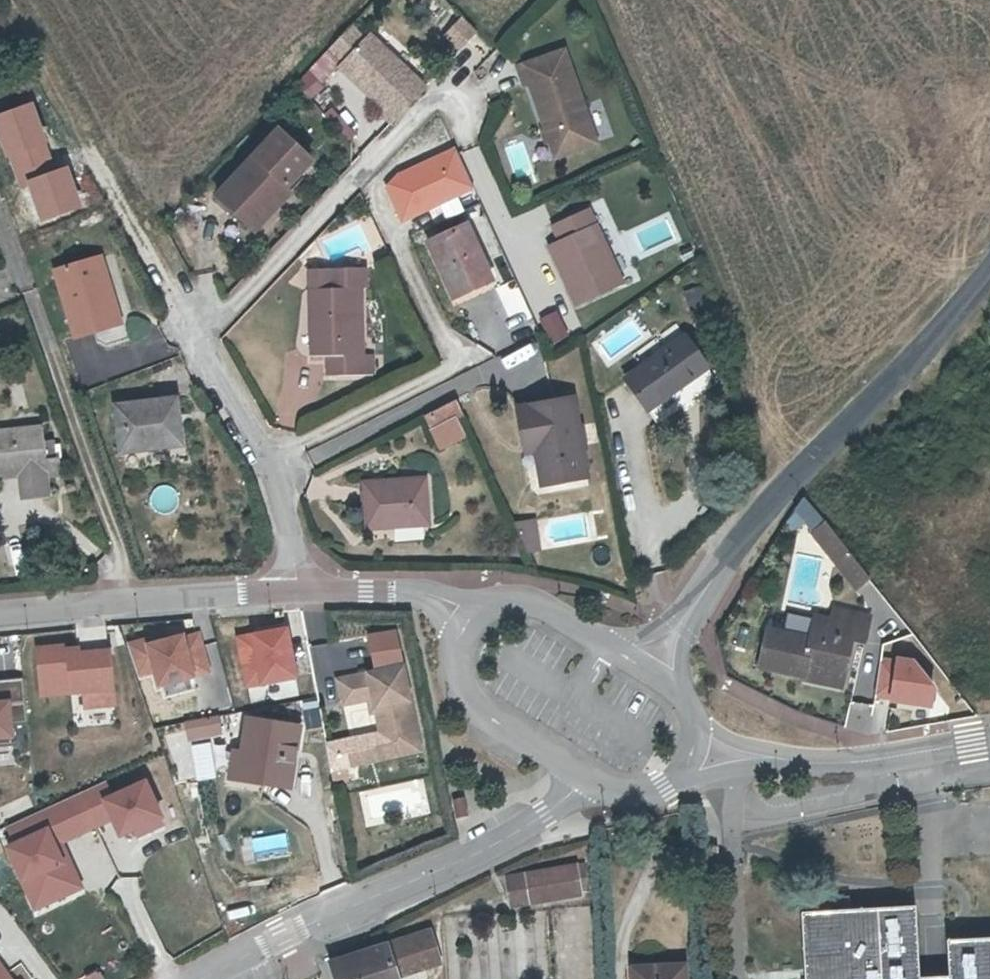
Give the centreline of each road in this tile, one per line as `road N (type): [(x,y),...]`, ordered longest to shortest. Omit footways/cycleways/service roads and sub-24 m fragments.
road 1 (residential): [(303,591),(265,462),(195,335),(433,106),(456,110)]
road 2 (tertiary): [(646,668),(751,525),(989,283)]
road 3 (residential): [(198,978),(554,806),(582,778)]
road 4 (residential): [(303,591),(0,616)]
road 5 (tertiary): [(470,623),(459,637),(455,672),(464,702),(582,778)]
road 6 (tertiary): [(646,668),(543,607),(501,601),(470,623)]
road 7 (residential): [(470,623),(432,597),(303,591)]
road 8 (tertiary): [(989,740),(828,764)]
road 9 (tertiary): [(676,780),(828,764)]
road 10 (tertiary): [(828,764),(745,745),(691,712)]

